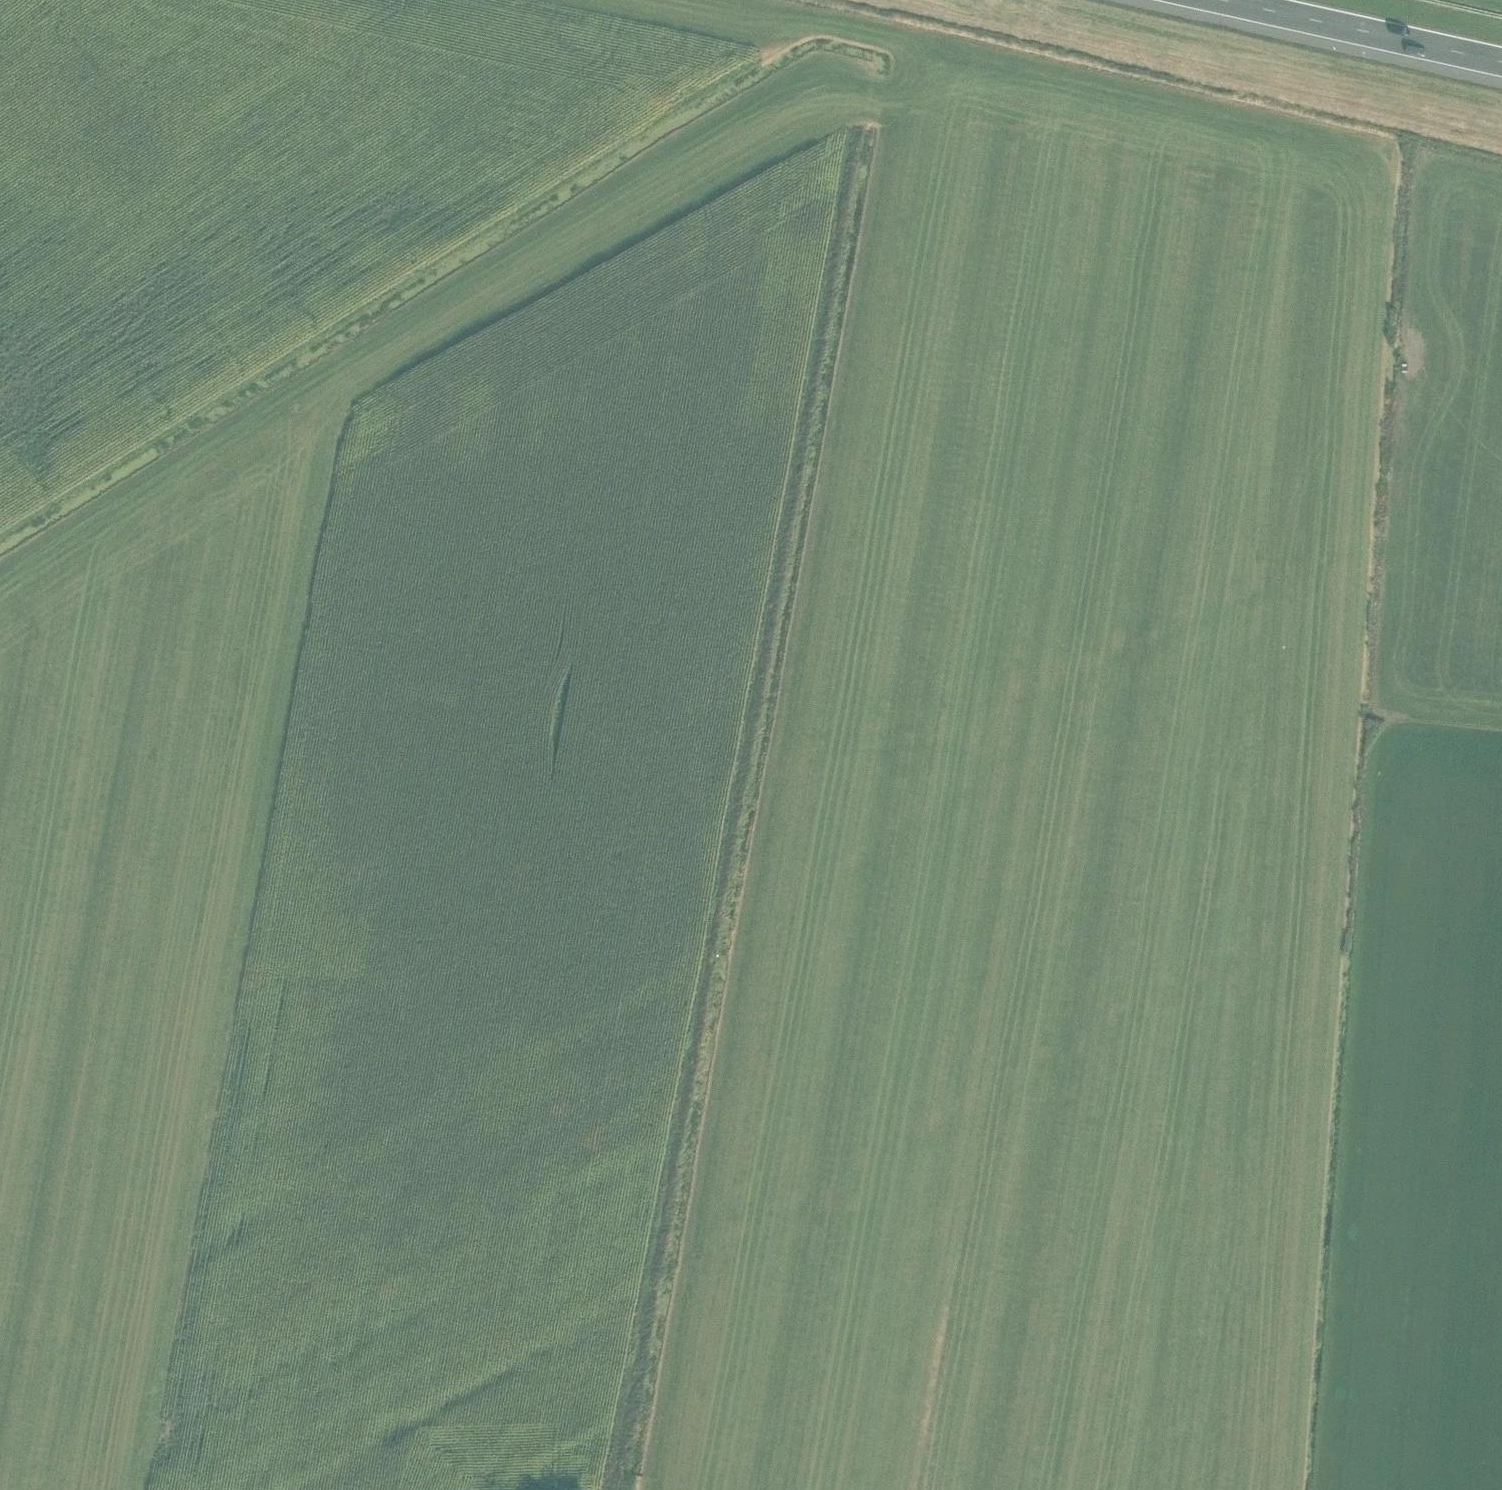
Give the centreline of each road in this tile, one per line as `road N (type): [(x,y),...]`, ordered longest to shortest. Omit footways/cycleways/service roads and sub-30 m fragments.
road 1 (motorway): [(1193,0),(1501,68)]

